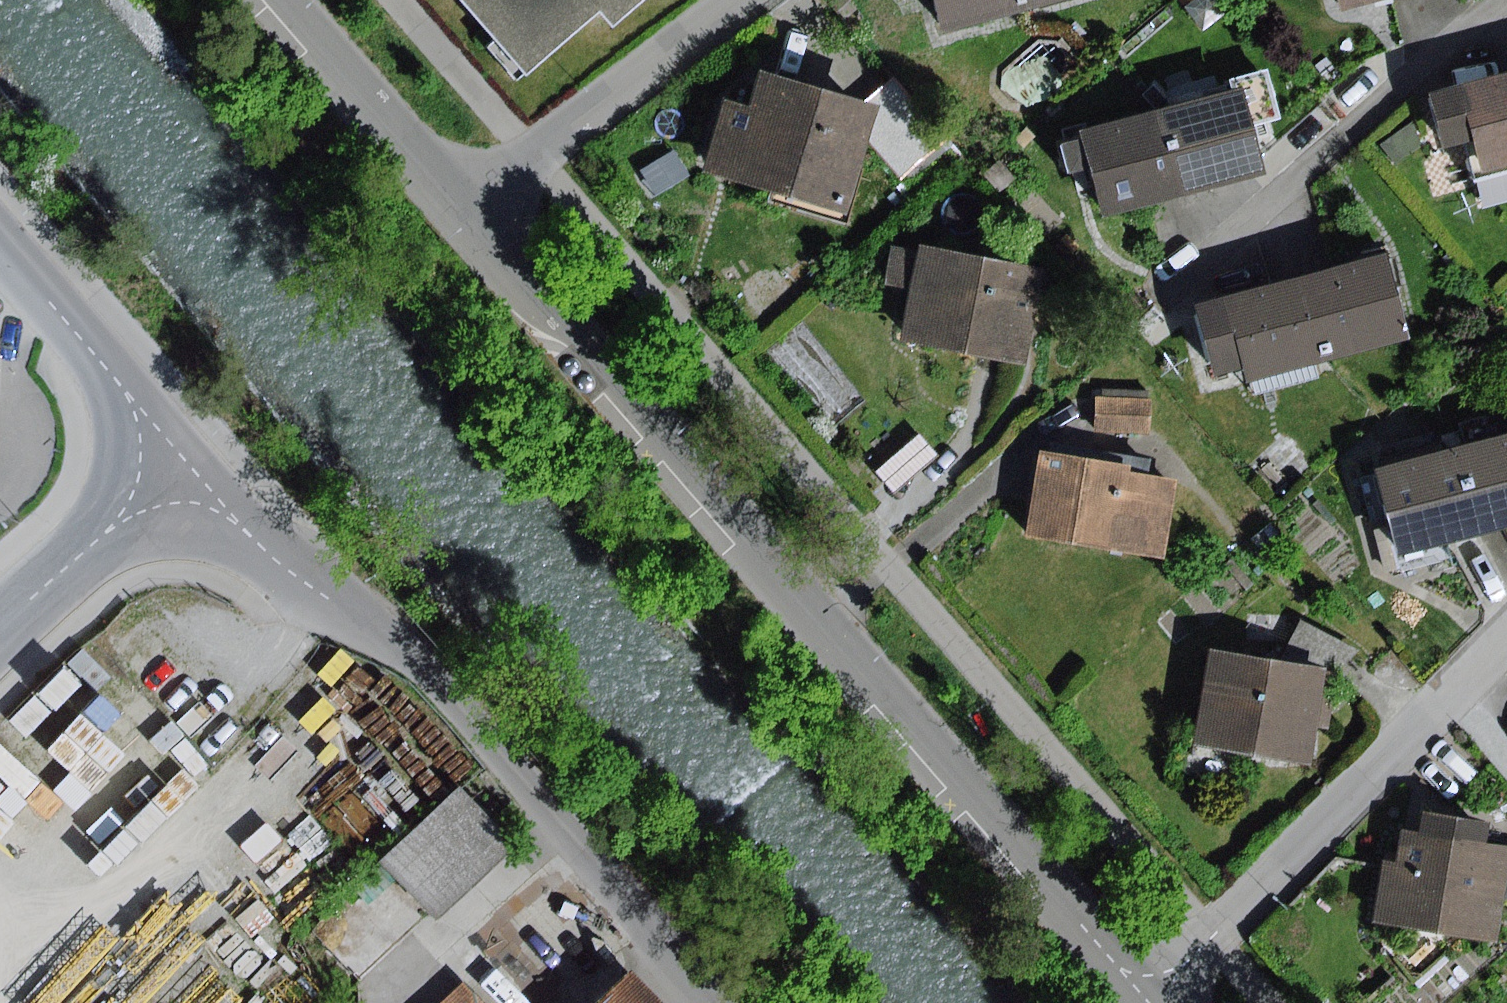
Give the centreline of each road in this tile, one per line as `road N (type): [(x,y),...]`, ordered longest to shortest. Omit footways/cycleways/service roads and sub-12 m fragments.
road 1 (residential): [(474,210),(1148,998)]
road 2 (residential): [(186,460),(260,546),(408,652),(720,1002)]
road 3 (residential): [(1506,643),(1148,998)]
road 4 (residential): [(739,0),(474,210)]
road 5 (unclassified): [(0,240),(186,460)]
road 6 (residential): [(289,0),(474,210)]
road 7 (residential): [(186,460),(0,632)]

